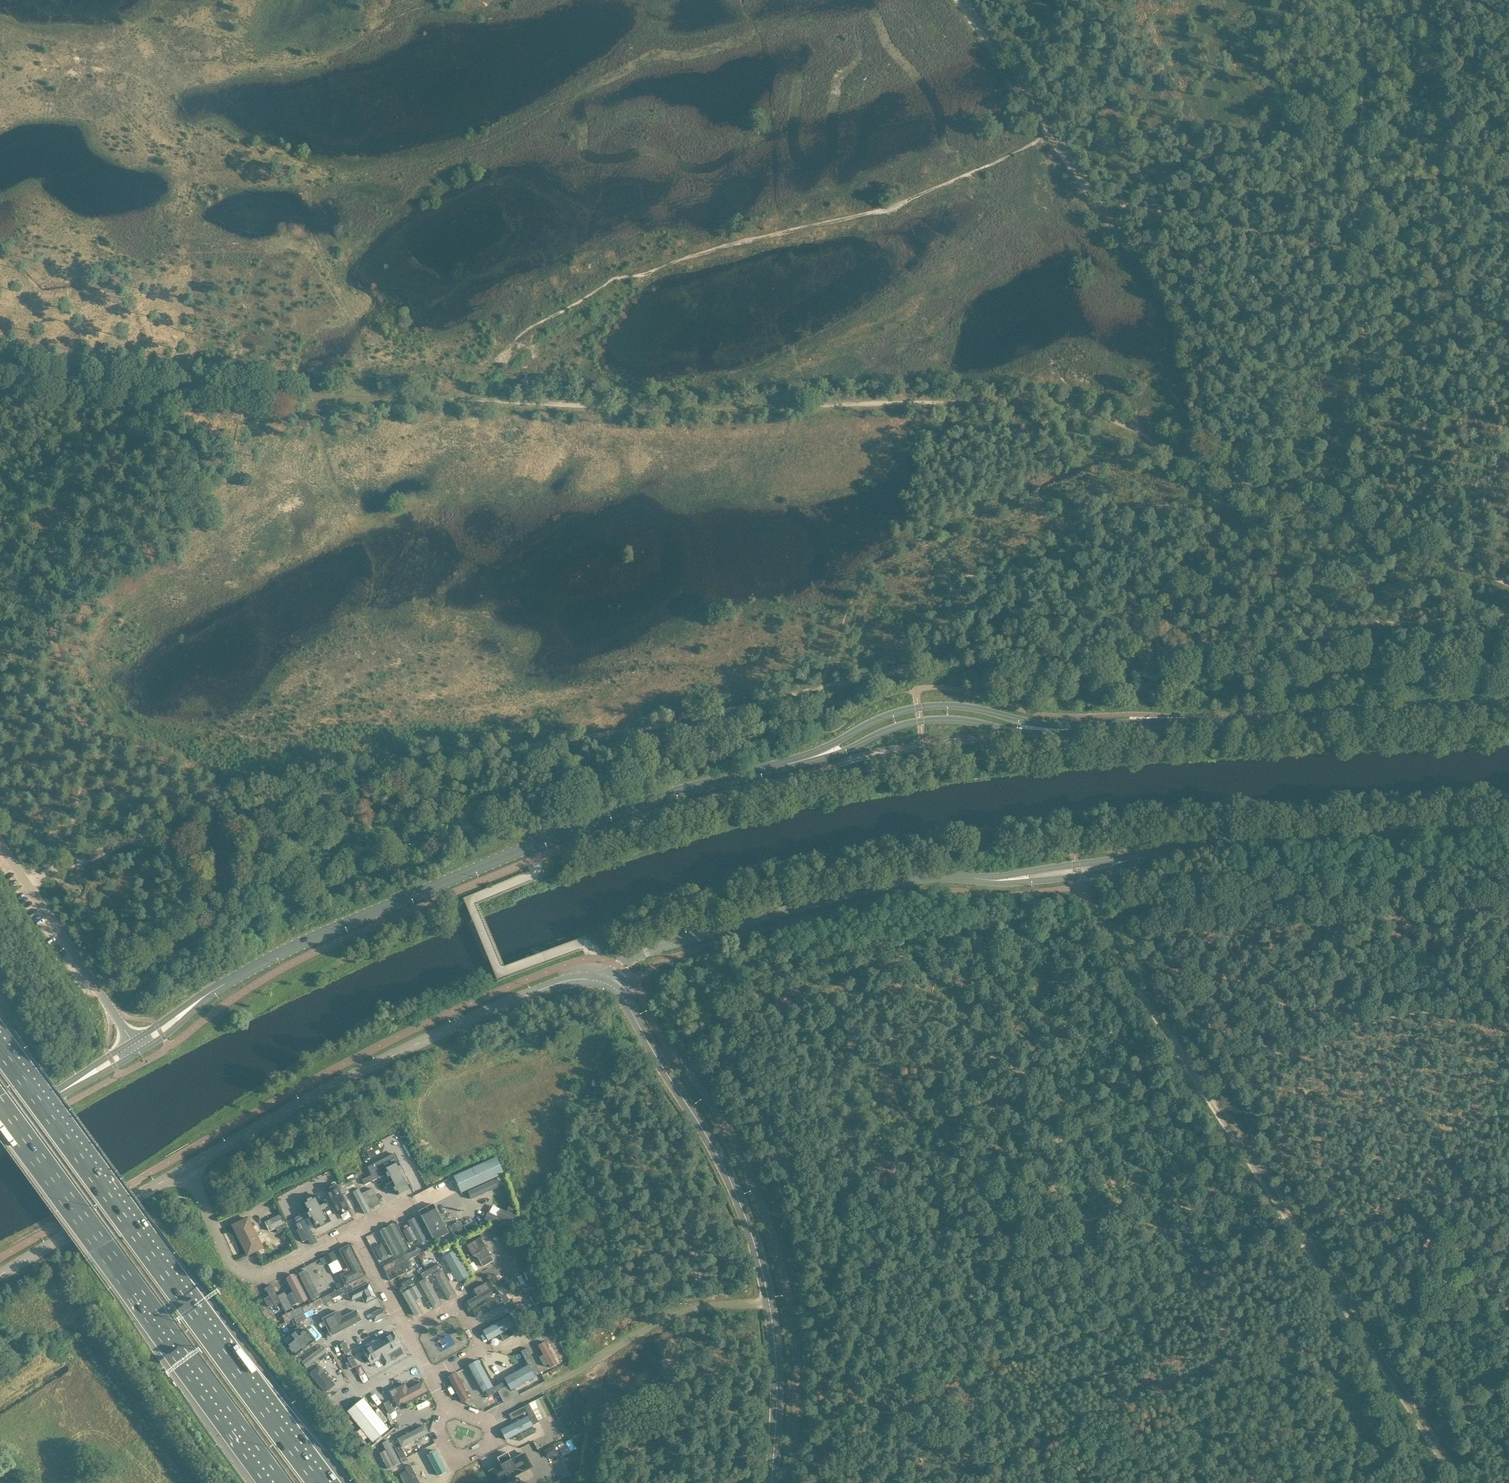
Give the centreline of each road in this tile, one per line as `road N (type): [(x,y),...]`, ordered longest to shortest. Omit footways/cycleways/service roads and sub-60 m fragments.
road 1 (tertiary): [(190,1008),(218,986),(454,877),(658,798),(822,753)]
road 2 (track): [(822,686),(701,717),(242,794),(155,827)]
road 3 (motorway): [(320,1482),(0,1048)]
road 4 (track): [(1030,656),(1296,643),(1378,624),(1508,614)]
road 5 (motorway): [(0,1102),(280,1482)]
road 6 (tertiary): [(1038,728),(1508,706)]
road 7 (unclassified): [(187,1167),(466,1022),(560,982),(609,982)]
road 8 (unclassified): [(609,982),(632,957),(814,902),(917,878),(1004,879)]
road 9 (track): [(1100,214),(1125,207),(1246,223),(1508,283)]
road 10 (unclassified): [(1133,860),(1206,841),(1508,826)]
road 11 (unclassified): [(773,1302),(739,1196),(609,982)]
road 12 (unclassified): [(488,1420),(677,1312),(773,1302)]
road 13 (track): [(1178,448),(1190,422),(1175,319),(1100,214)]
road 14 (unclassified): [(357,1233),(250,1278),(230,1262),(187,1167)]
road 15 (unclassified): [(132,1040),(0,842)]
road 16 (tertiary): [(1038,728),(975,708),(919,707),(870,723),(822,753)]
road 17 (tertiary): [(822,753),(921,721),(1038,728)]
road 18 (unclassified): [(0,1276),(187,1167)]
road 19 (track): [(0,504),(180,387)]
road 20 (track): [(180,387),(0,361)]
road 21 (unclassified): [(775,1482),(781,1420),(773,1302)]
road 22 (track): [(1048,134),(957,0)]
road 23 (unclassified): [(430,1376),(479,1348),(459,1306),(408,1334)]
road 24 (track): [(1508,584),(1364,525)]
road 25 (track): [(1364,525),(1233,473)]
road 26 (unclassified): [(324,1331),(361,1390),(420,1357)]
road 27 (track): [(954,667),(822,686)]
road 28 (unclassified): [(1004,879),(1102,872),(1133,860)]
road 29 (unclassified): [(1133,860),(1004,879)]

